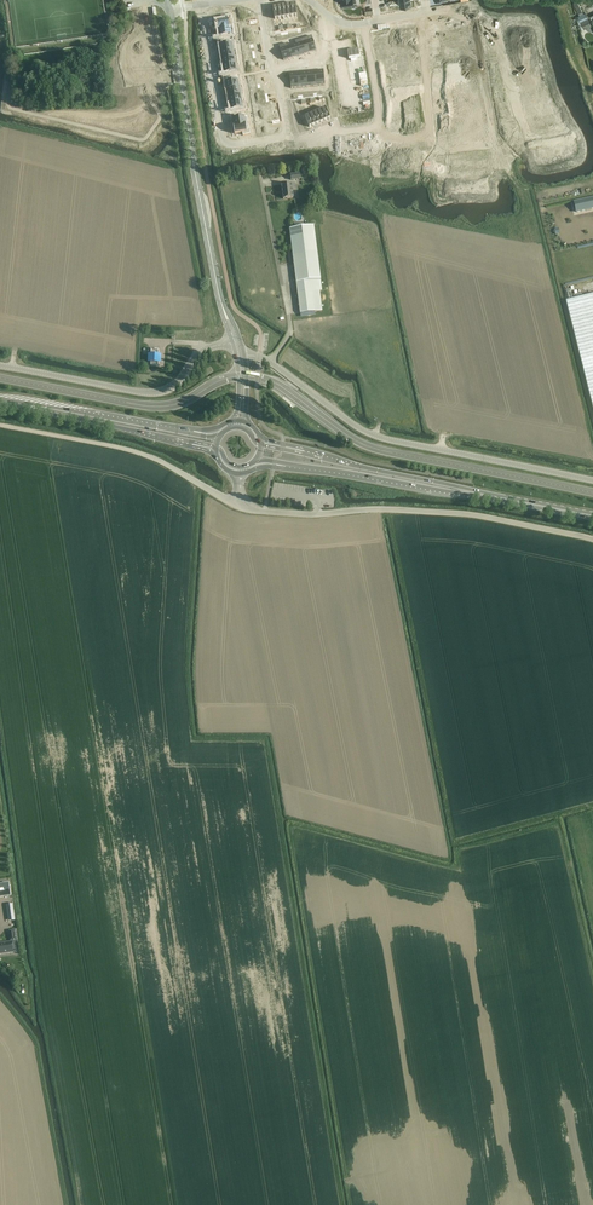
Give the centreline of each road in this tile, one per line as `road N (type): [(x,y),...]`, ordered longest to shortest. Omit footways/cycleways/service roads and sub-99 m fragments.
road 1 (track): [(342,1204),(266,739),(193,739),(187,660),(199,484)]
road 2 (track): [(0,725),(77,1204)]
road 3 (track): [(592,971),(559,823),(457,851),(451,867),(294,825),(288,831)]
road 4 (unclassified): [(592,481),(374,437),(238,347)]
road 5 (track): [(288,831),(349,1204)]
road 6 (tertiary): [(238,347),(216,286),(169,9)]
road 7 (residential): [(259,0),(288,136),(230,145),(199,4)]
road 8 (unclassified): [(238,347),(204,351),(176,384),(155,393),(0,365)]
road 9 (unclassified): [(338,513),(466,514),(592,539)]
road 10 (unclassified): [(0,425),(140,453),(236,506)]
road 11 (track): [(66,1204),(35,1042),(0,997)]
road 12 (primary): [(287,464),(501,499)]
road 13 (primary): [(501,499),(304,454)]
road 14 (primary): [(1,402),(192,442)]
road 15 (primary): [(193,434),(1,402)]
road 16 (residential): [(428,13),(431,140),(384,143)]

